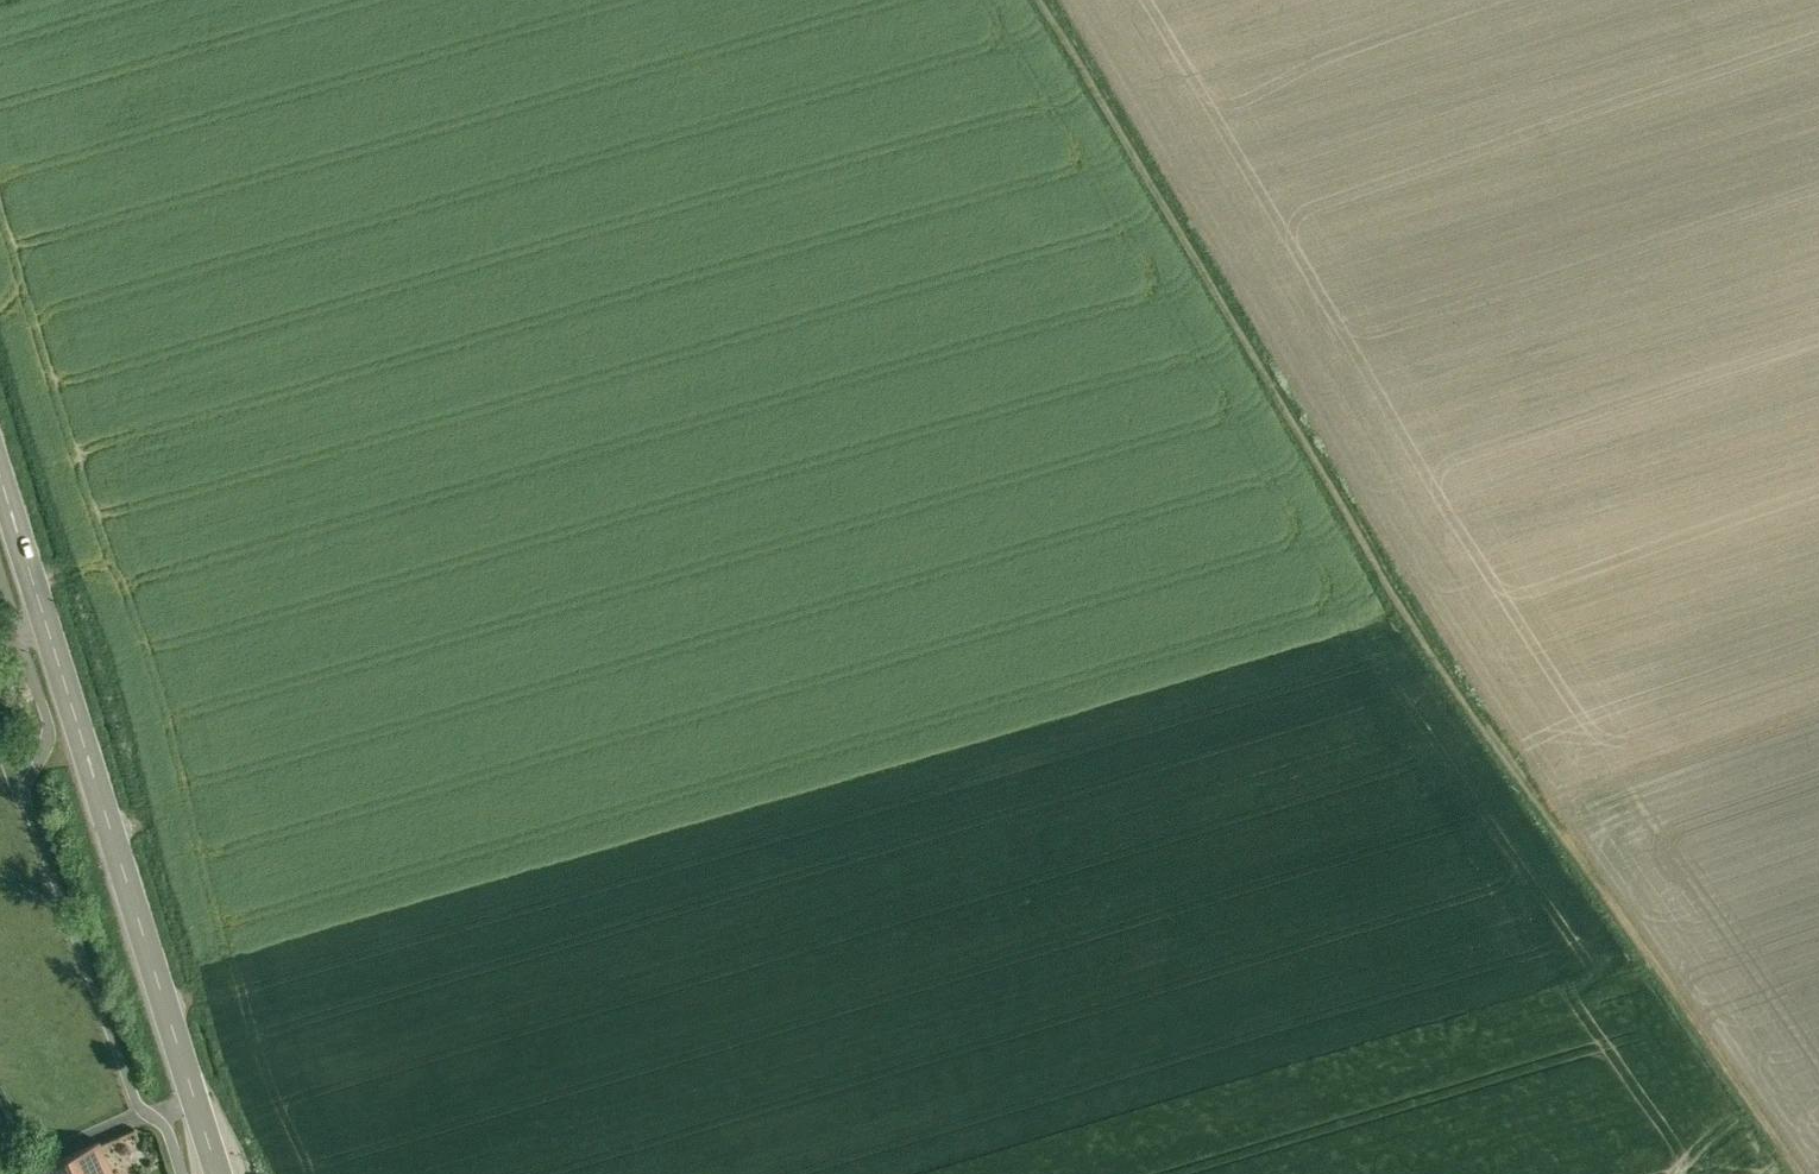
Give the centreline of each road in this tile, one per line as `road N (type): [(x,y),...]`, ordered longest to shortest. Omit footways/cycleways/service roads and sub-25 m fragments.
road 1 (secondary): [(0,465),(219,1173)]

